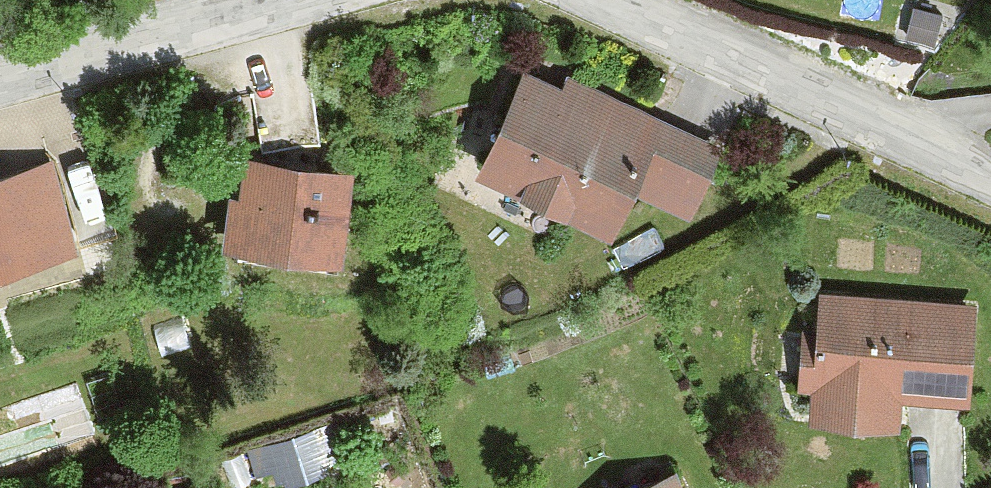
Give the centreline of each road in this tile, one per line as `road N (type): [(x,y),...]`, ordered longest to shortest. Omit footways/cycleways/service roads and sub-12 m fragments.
road 1 (residential): [(599,0),(990,179)]
road 2 (residential): [(0,81),(261,0)]

